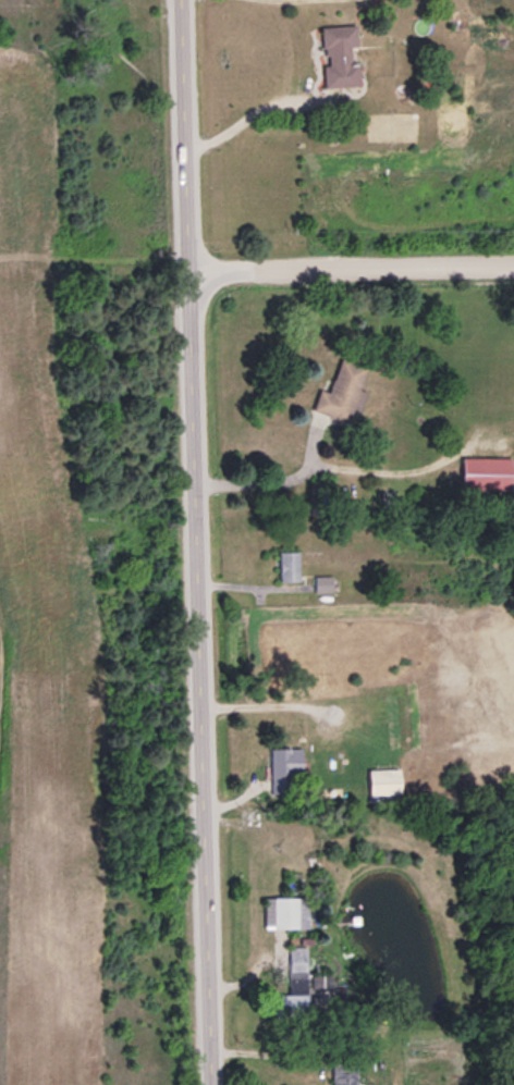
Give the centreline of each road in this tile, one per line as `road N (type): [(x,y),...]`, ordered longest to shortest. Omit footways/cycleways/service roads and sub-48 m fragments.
road 1 (tertiary): [(211,1084),(183,0)]
road 2 (residential): [(513,266),(189,272)]

